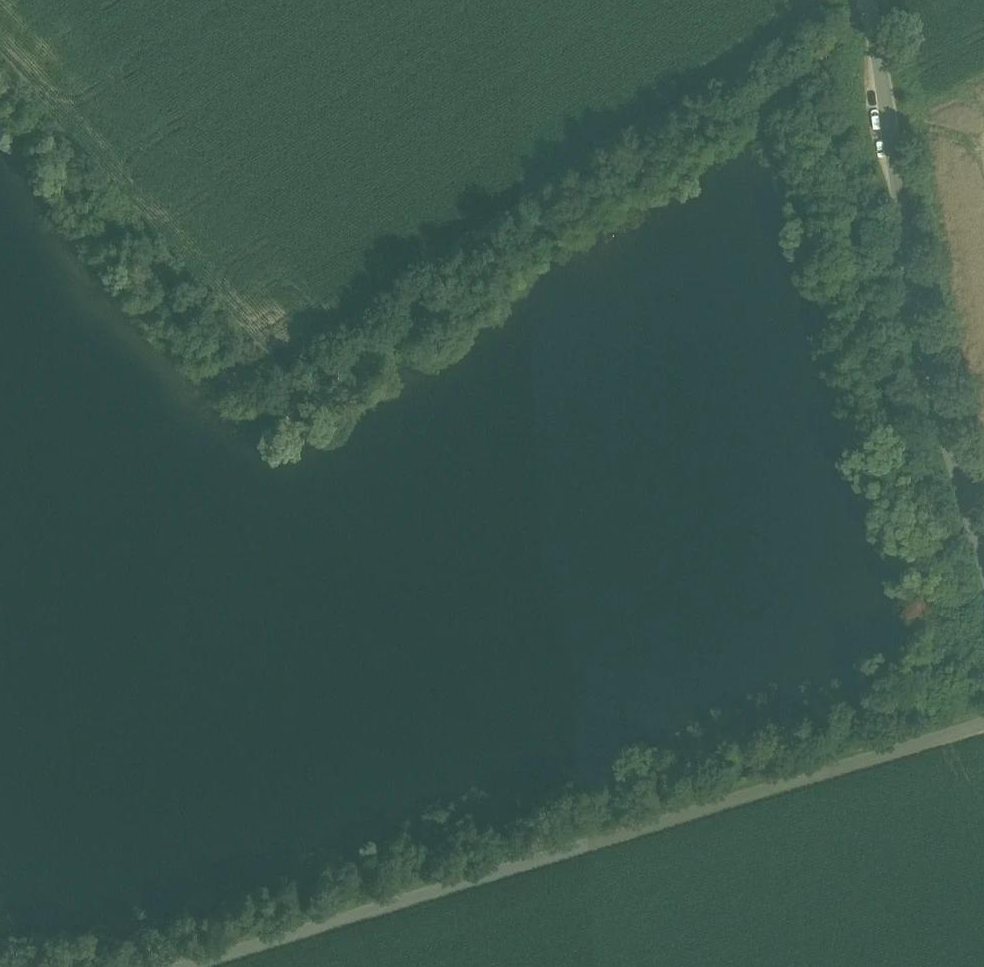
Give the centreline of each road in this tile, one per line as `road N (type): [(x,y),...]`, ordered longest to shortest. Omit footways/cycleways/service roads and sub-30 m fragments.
road 1 (unclassified): [(983,592),(919,348),(856,0)]

